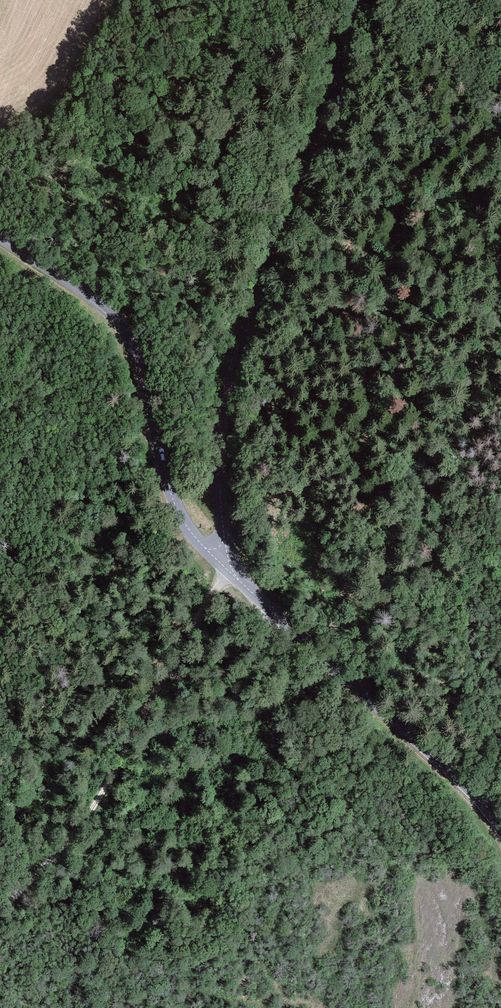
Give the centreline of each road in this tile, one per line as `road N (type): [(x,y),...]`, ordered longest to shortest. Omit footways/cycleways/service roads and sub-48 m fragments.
road 1 (track): [(333,667),(410,141),(468,0)]
road 2 (tertiary): [(370,0),(336,62),(224,395),(218,465),(231,576)]
road 3 (tertiary): [(0,238),(102,304),(126,331),(173,498),(231,576)]
road 4 (track): [(231,576),(191,629),(85,821),(0,913)]
road 5 (tertiary): [(231,576),(466,788),(500,829)]

